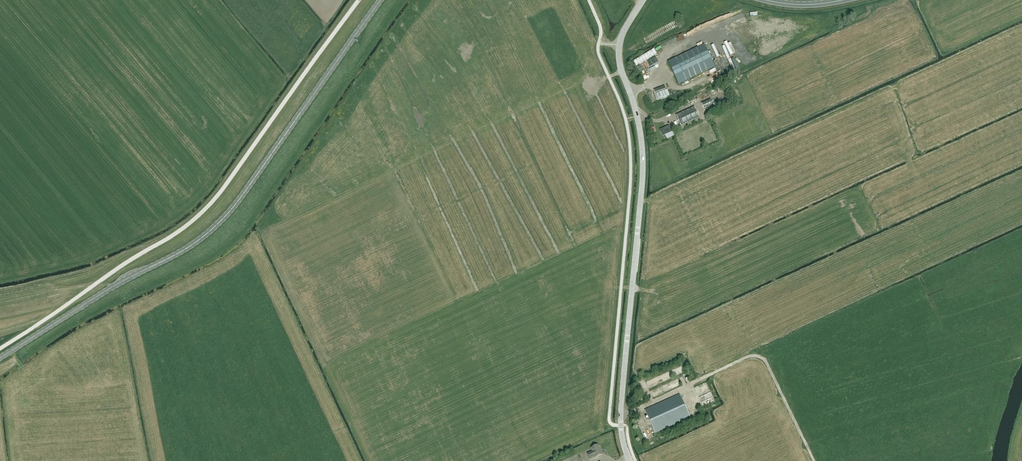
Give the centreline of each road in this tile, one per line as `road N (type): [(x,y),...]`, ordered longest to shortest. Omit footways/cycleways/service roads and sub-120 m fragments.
road 1 (secondary): [(0,358),(216,225),(380,0)]
road 2 (tertiary): [(630,460),(621,421),(643,156),(619,50),(643,0)]
road 3 (track): [(814,460),(757,356),(622,411)]

